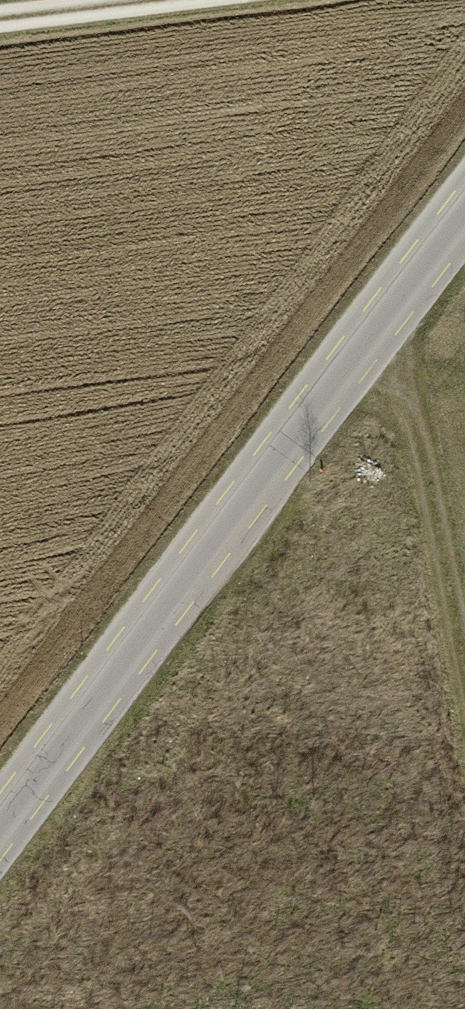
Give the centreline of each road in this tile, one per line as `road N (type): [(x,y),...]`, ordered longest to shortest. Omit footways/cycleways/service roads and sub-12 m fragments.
road 1 (tertiary): [(0,833),(464,208)]
road 2 (track): [(348,357),(416,426),(464,686)]
road 3 (track): [(0,17),(141,0)]

